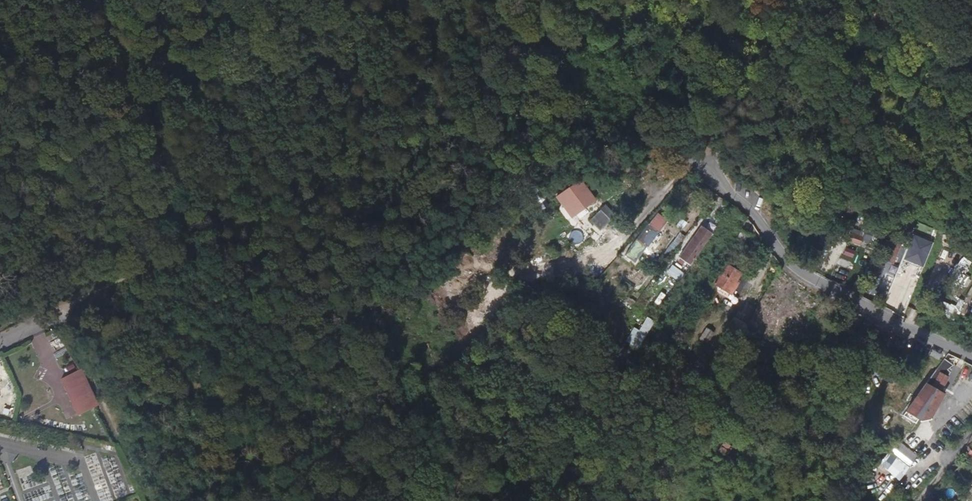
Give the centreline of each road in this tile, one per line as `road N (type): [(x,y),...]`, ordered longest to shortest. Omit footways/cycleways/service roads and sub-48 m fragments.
road 1 (track): [(689,150),(527,165),(493,183),(419,253),(382,270),(266,273),(187,260)]
road 2 (track): [(101,0),(187,260),(64,315)]
road 3 (residential): [(971,357),(804,274),(706,160),(689,150)]
road 4 (track): [(362,273),(453,452),(498,500)]
road 5 (track): [(161,500),(64,315)]
road 6 (track): [(136,96),(55,55),(0,47)]
road 7 (unknown): [(971,146),(832,133)]
road 8 (unknown): [(872,26),(851,123),(832,133)]

